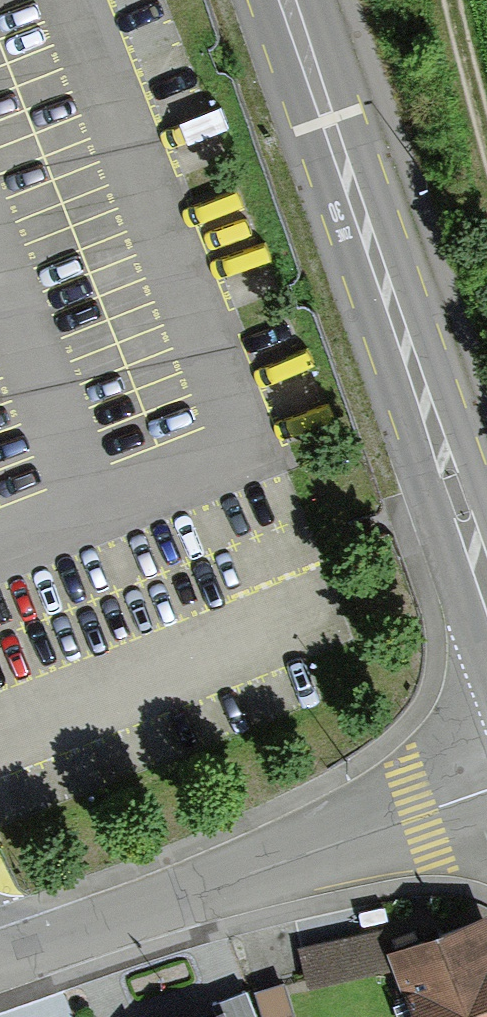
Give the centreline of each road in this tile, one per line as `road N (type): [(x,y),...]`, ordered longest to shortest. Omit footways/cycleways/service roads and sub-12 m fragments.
road 1 (tertiary): [(280,0),(486,589)]
road 2 (residential): [(0,964),(486,789)]
road 3 (track): [(486,155),(447,0)]

